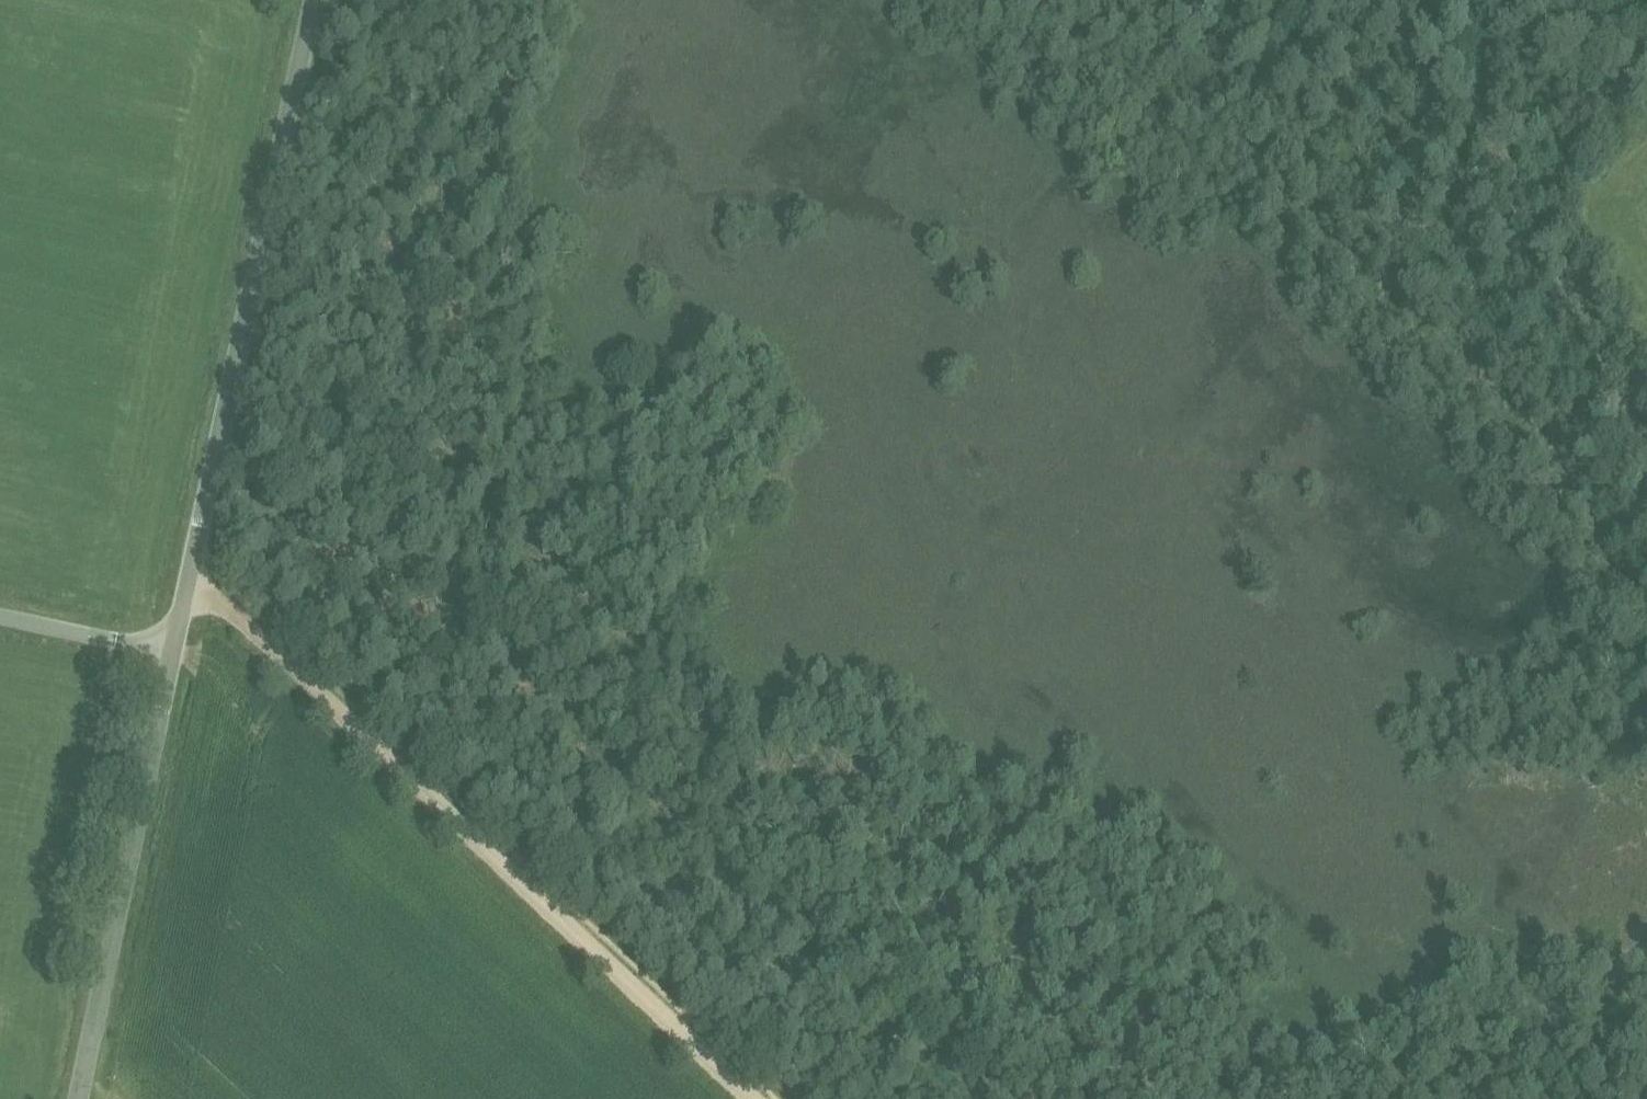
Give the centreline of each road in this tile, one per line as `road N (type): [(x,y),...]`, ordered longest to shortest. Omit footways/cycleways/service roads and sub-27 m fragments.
road 1 (track): [(757,1098),(240,615),(189,584)]
road 2 (unclassified): [(171,652),(313,0)]
road 3 (track): [(1396,0),(1646,467)]
road 4 (unclassified): [(77,1098),(171,652)]
road 5 (unclassified): [(171,652),(0,615)]

